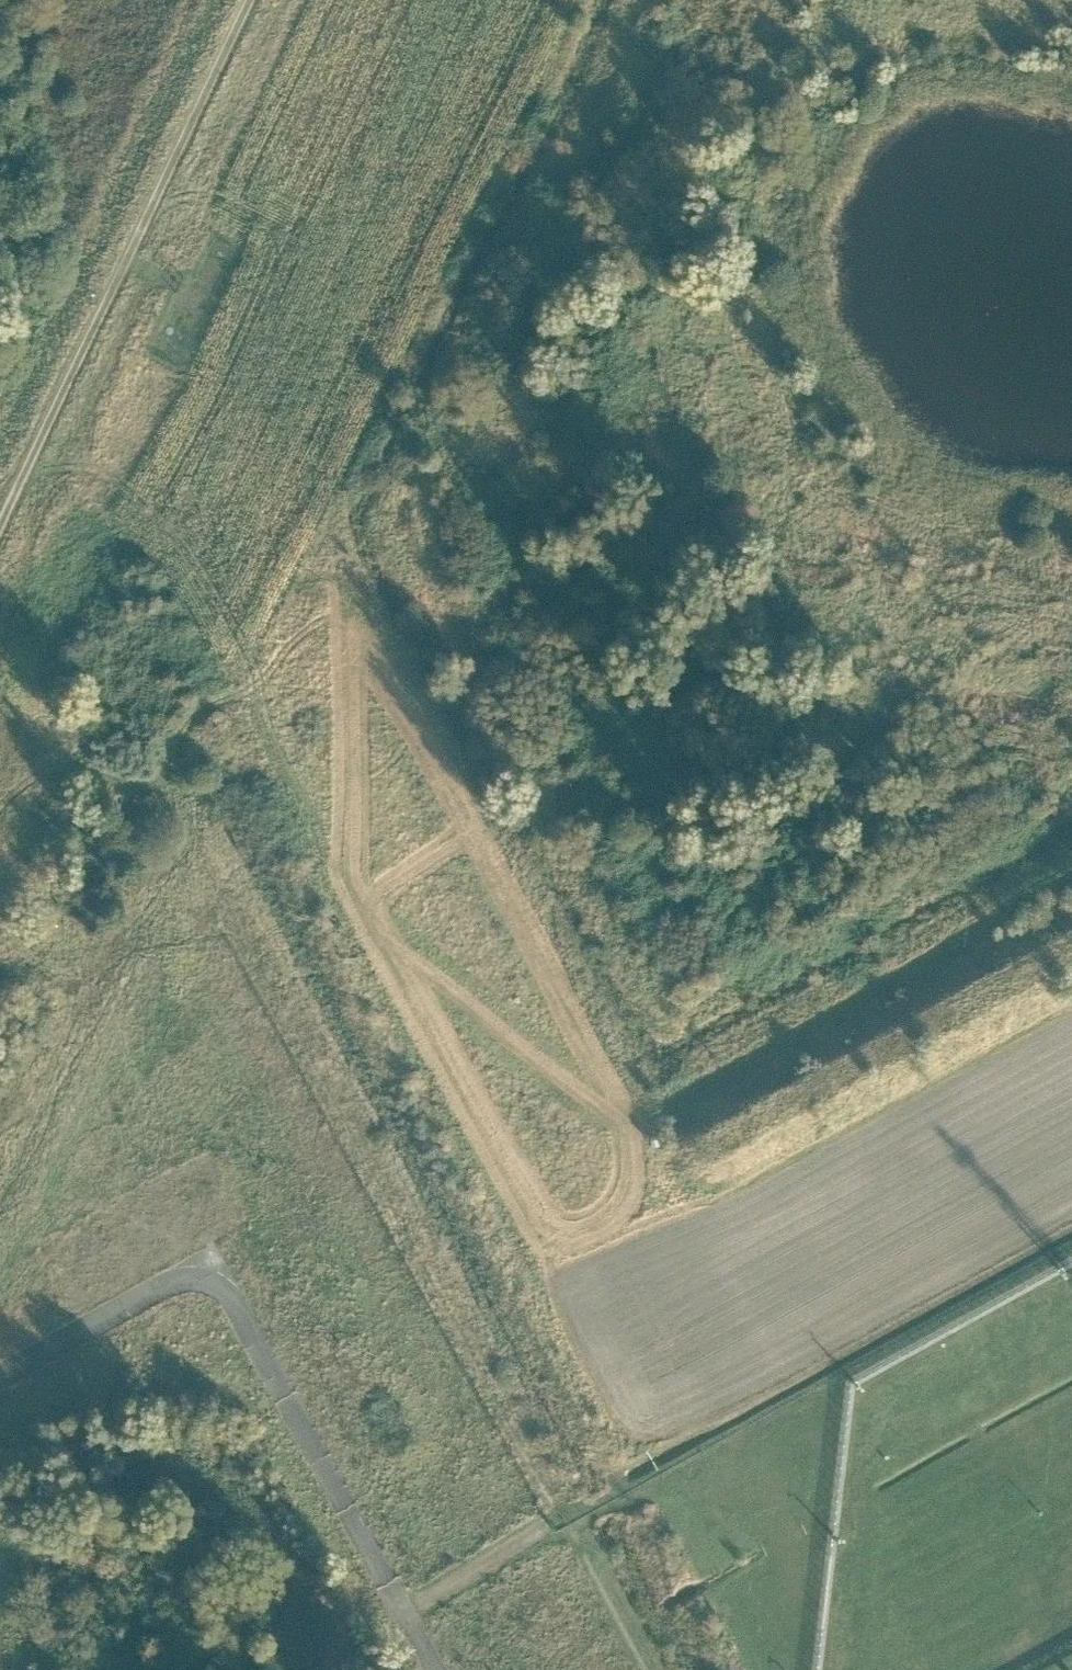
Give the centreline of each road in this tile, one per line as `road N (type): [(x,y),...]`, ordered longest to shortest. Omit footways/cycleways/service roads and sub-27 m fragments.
road 1 (track): [(0,558),(262,0)]

